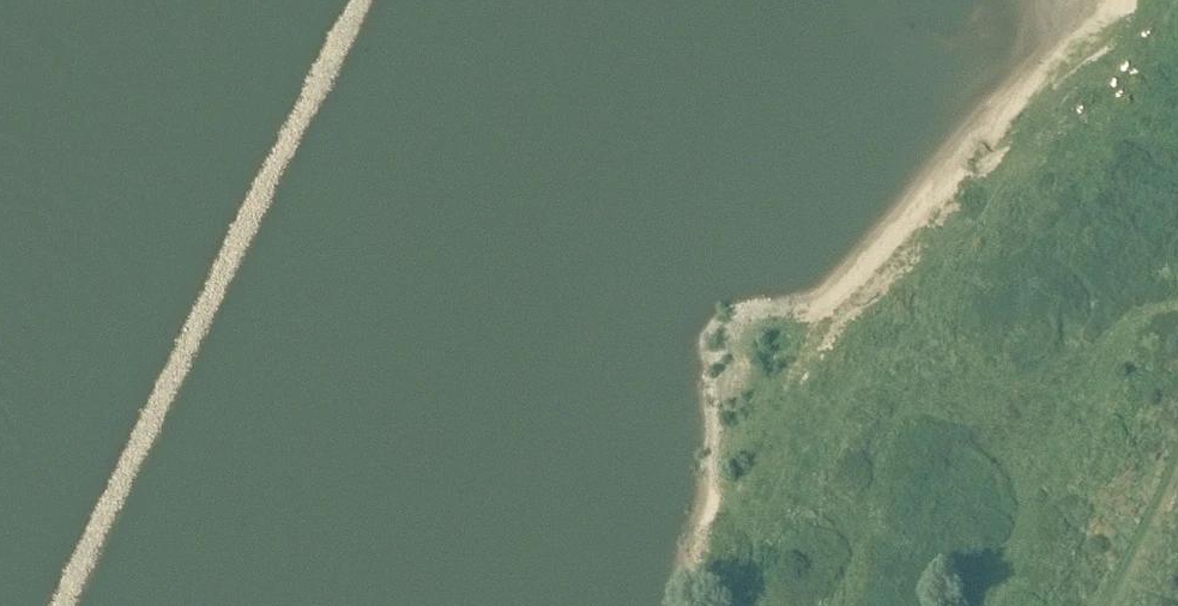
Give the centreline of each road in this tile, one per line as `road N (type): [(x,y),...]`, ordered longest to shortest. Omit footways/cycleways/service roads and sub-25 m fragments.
road 1 (track): [(1177,459),(1115,605)]

